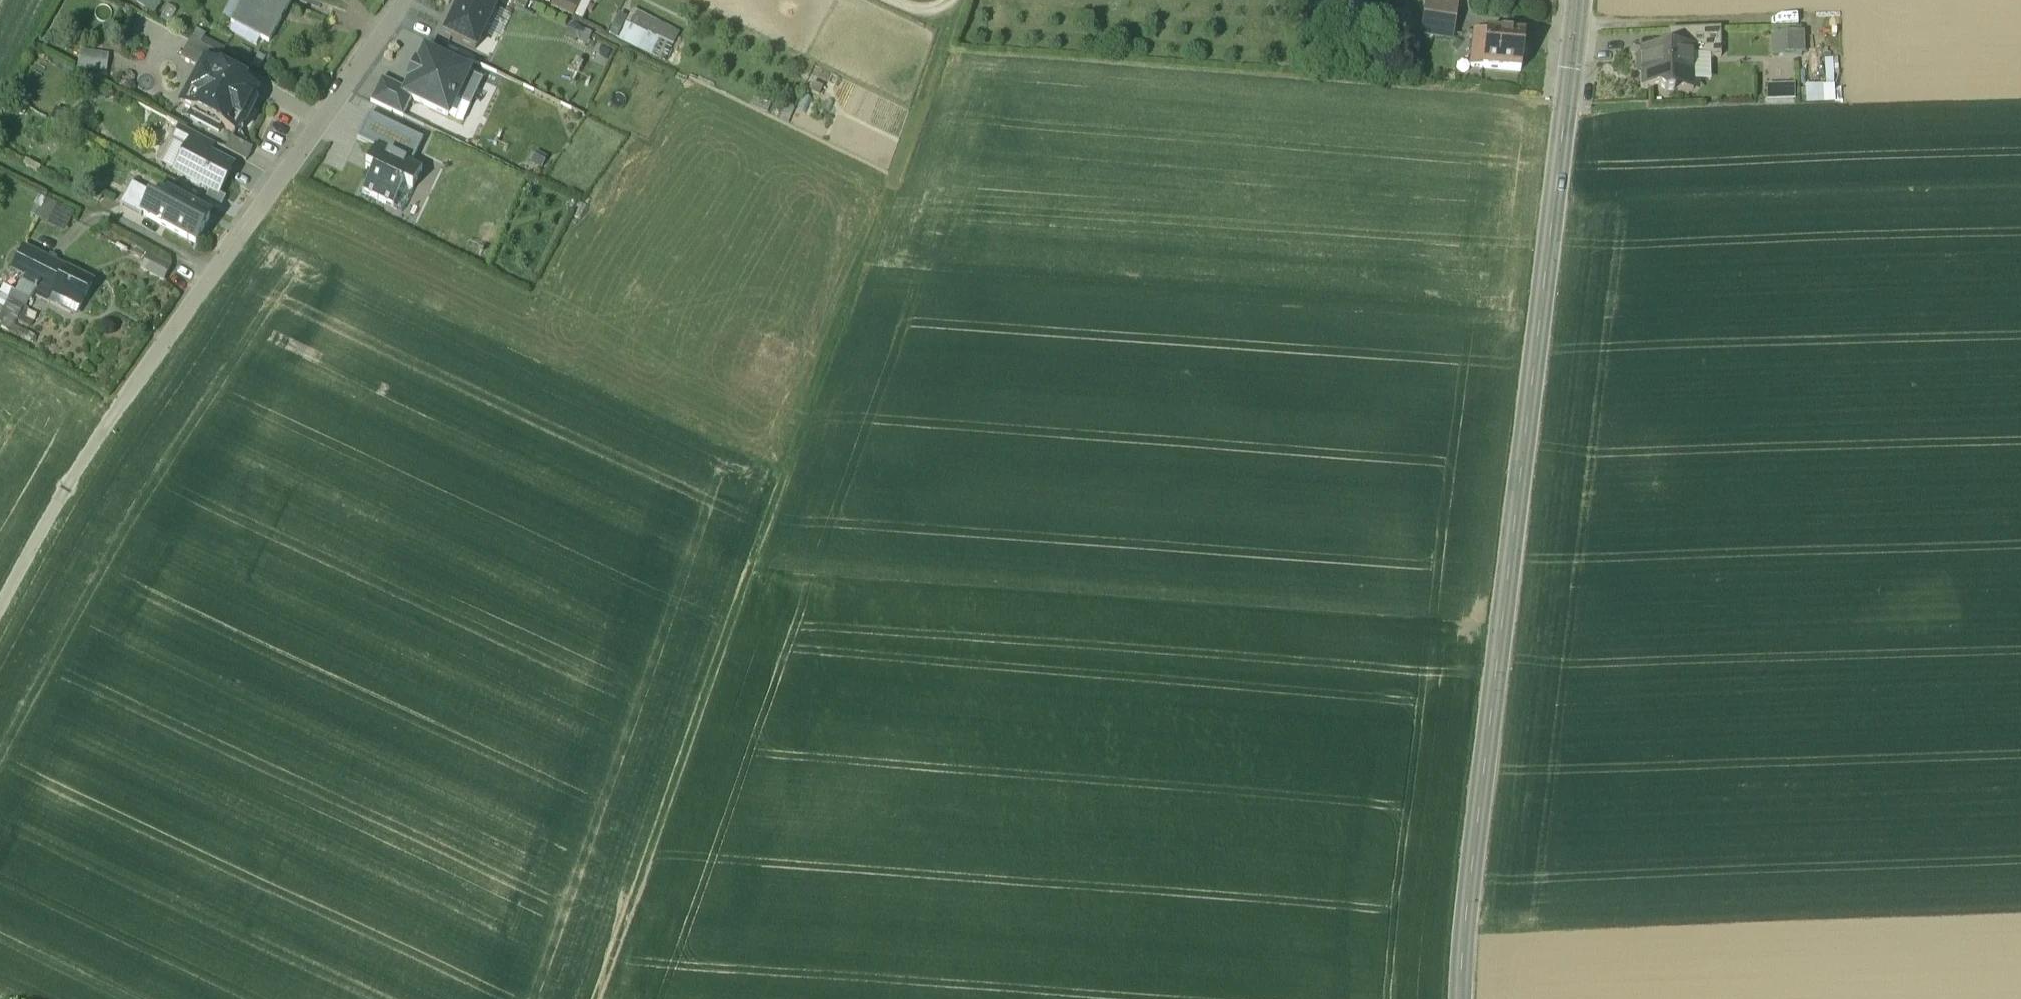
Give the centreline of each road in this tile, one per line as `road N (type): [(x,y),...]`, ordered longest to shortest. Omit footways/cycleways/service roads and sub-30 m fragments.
road 1 (track): [(597,998),(954,1)]
road 2 (secondary): [(1461,998),(1575,0)]
road 3 (residential): [(399,0),(213,270),(126,412)]
road 4 (track): [(0,627),(126,412)]
road 5 (track): [(67,0),(0,130)]
road 6 (track): [(0,168),(110,218)]

